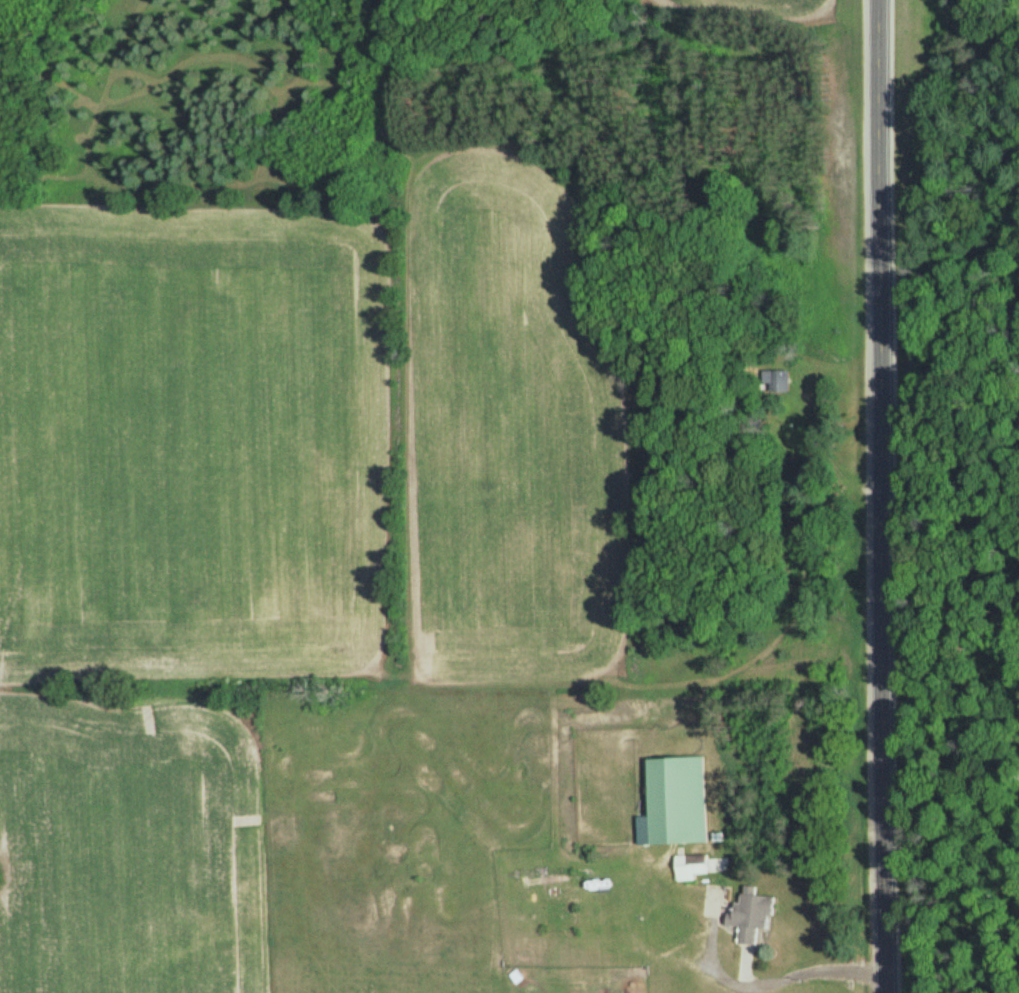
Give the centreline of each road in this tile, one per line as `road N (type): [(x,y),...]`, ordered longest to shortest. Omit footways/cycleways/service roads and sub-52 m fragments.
road 1 (secondary): [(884,992),(881,0)]

